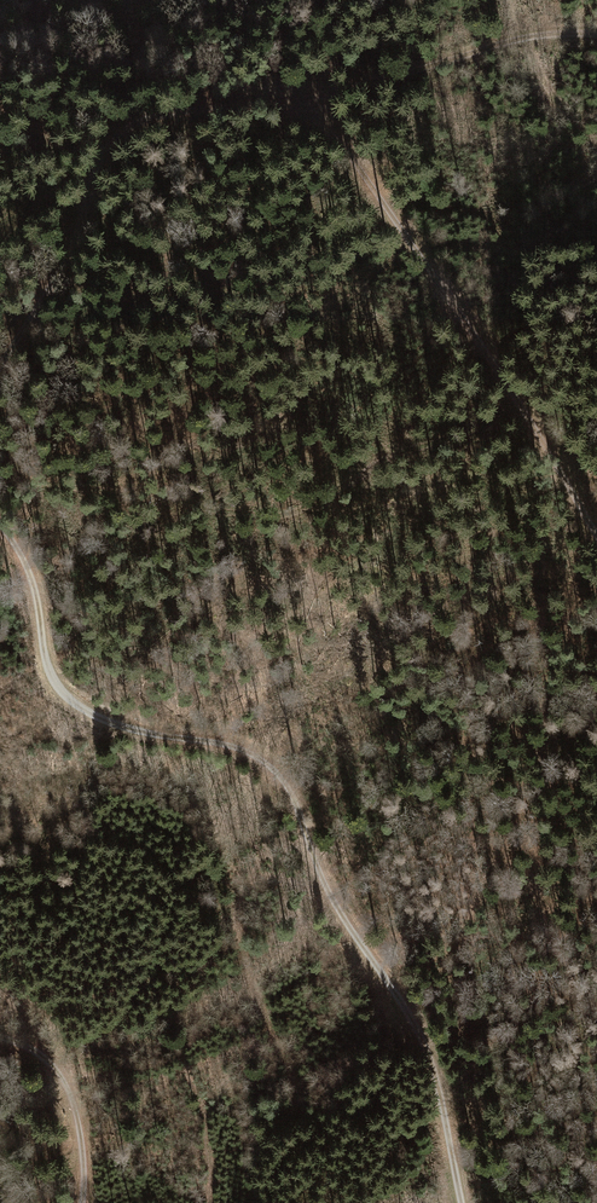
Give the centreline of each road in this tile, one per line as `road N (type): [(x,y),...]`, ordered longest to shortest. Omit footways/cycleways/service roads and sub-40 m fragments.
road 1 (track): [(0,523),(26,563),(50,675),(66,699),(106,724),(238,750),(271,769),(302,806),(342,913),(411,1014),(439,1074),(467,1202)]
road 2 (track): [(596,534),(476,339),(310,100)]
road 3 (track): [(192,113),(140,122),(101,155),(64,276),(0,386)]
road 4 (track): [(310,100),(524,37),(596,34)]
road 5 (track): [(0,1038),(28,1044),(65,1080),(82,1133),(81,1202)]
road 6 (track): [(596,154),(553,104),(505,0)]

